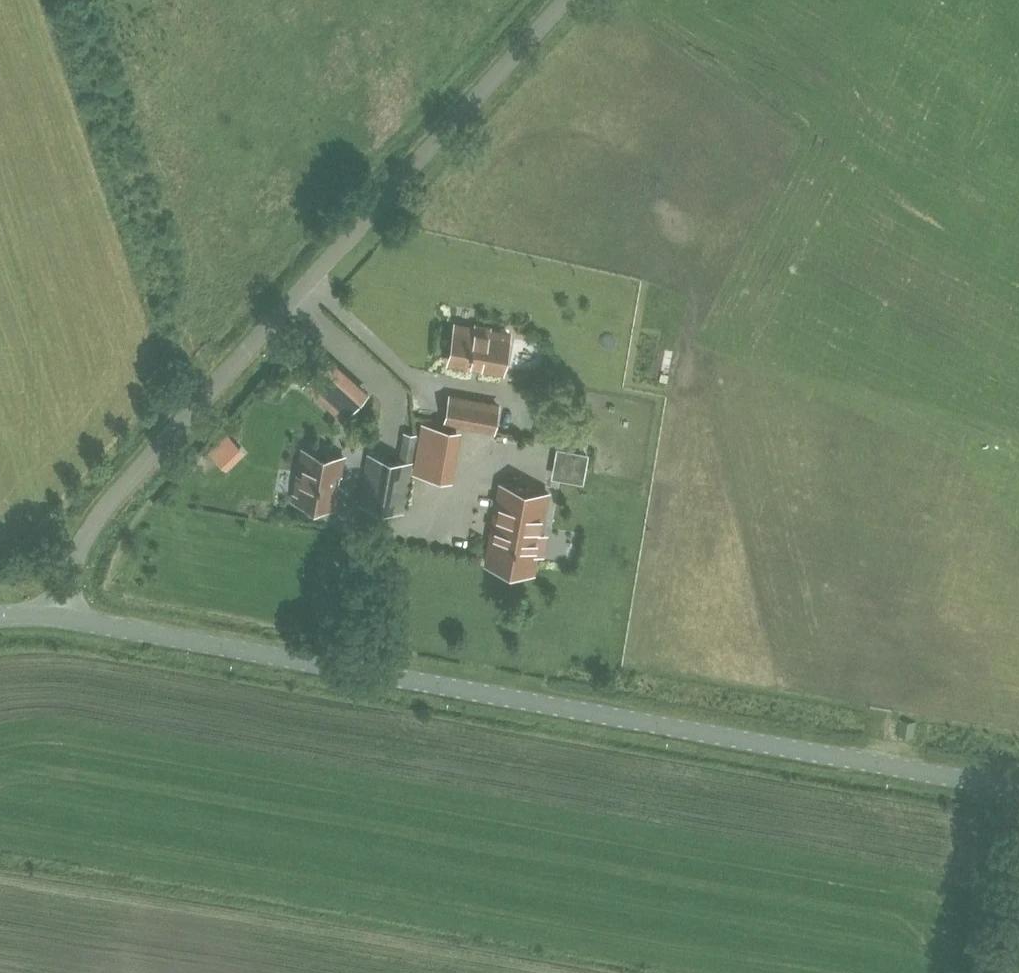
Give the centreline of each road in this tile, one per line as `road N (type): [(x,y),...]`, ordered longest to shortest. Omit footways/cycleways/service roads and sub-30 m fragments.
road 1 (tertiary): [(1018,791),(58,620)]
road 2 (unclassified): [(58,620),(93,530),(568,0)]

